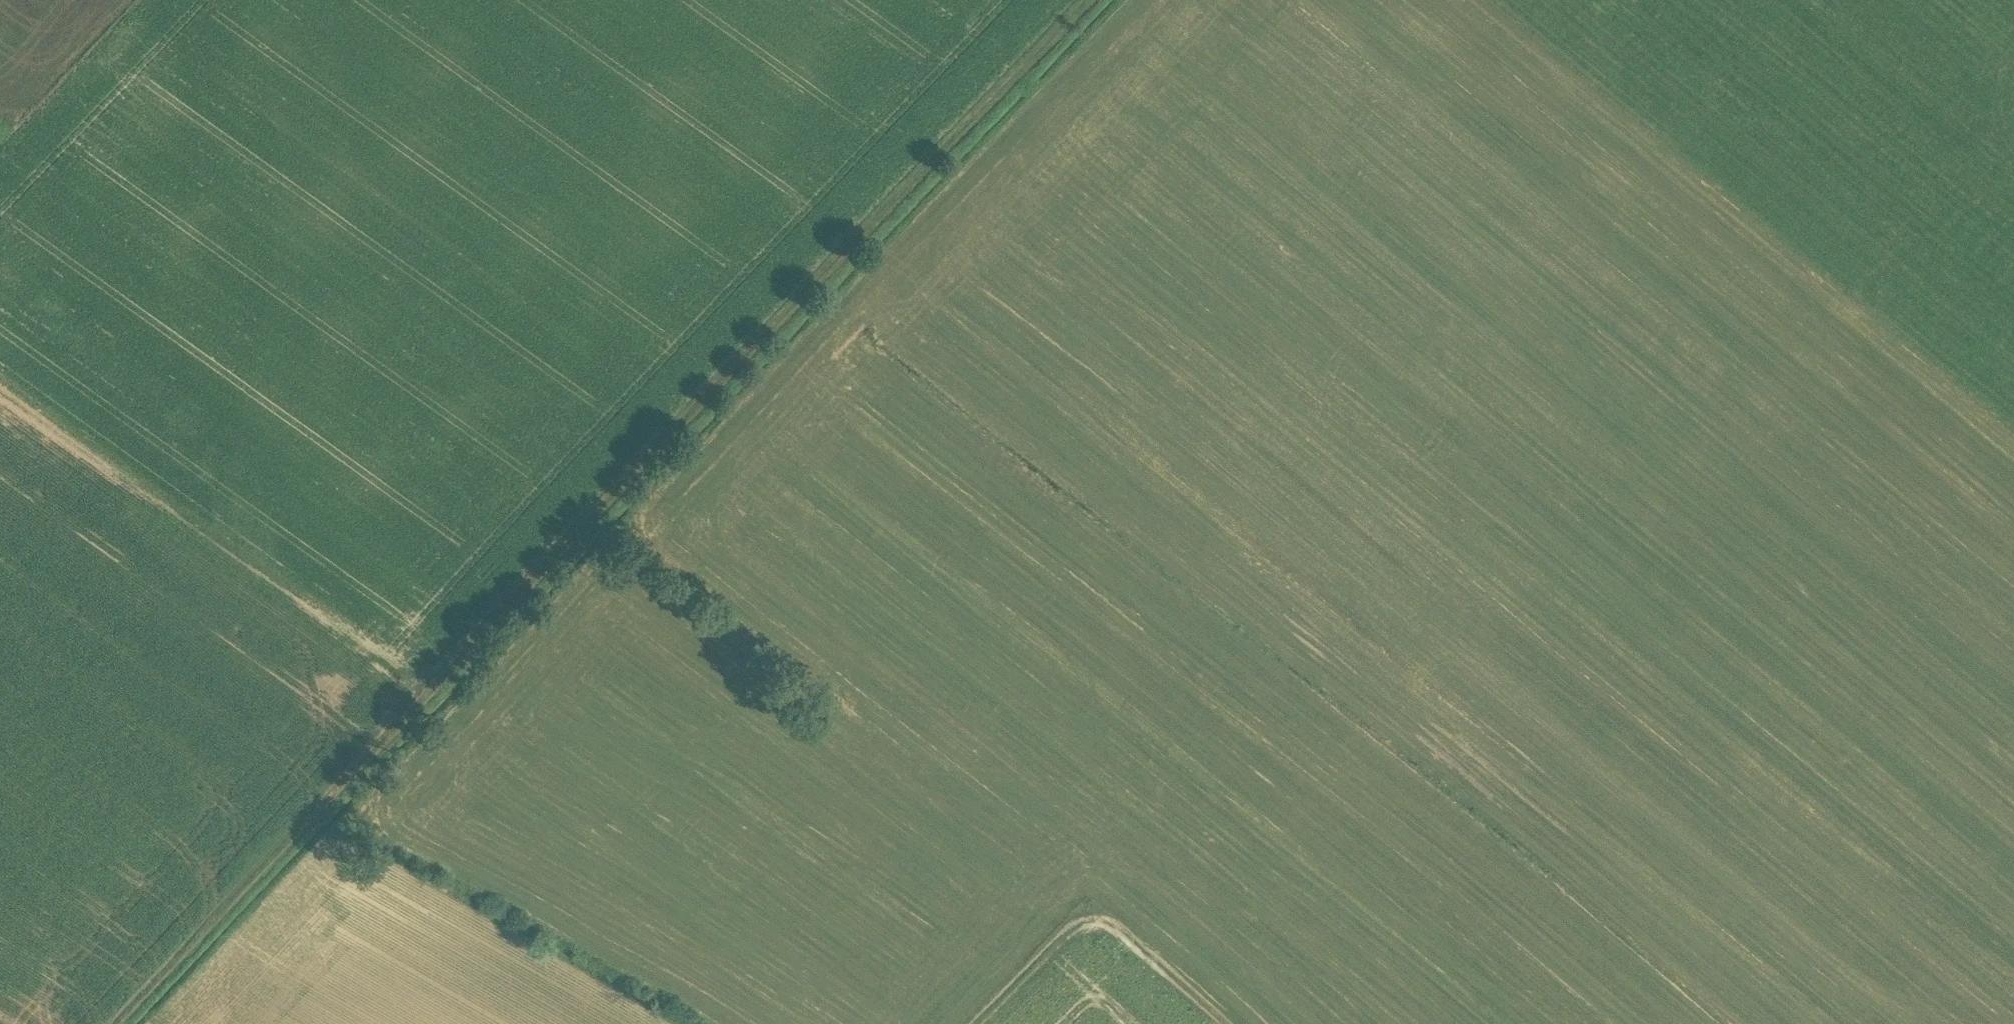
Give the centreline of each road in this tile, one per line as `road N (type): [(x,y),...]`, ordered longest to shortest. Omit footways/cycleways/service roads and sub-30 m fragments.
road 1 (track): [(1095,0),(135,1023)]

